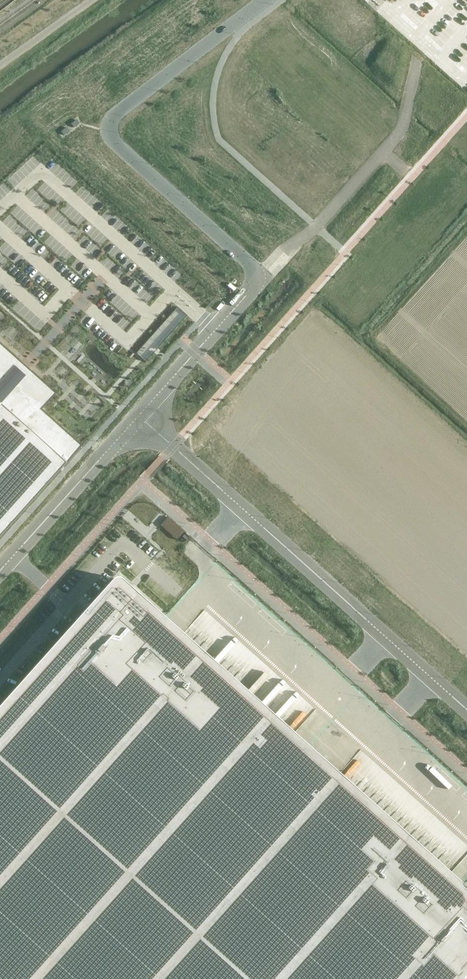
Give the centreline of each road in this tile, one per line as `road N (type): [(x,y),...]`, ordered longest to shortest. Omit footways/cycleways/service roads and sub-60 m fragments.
road 1 (unclassified): [(466,708),(142,412)]
road 2 (unclassified): [(261,276),(112,135),(119,115),(266,0)]
road 3 (unclassified): [(261,276),(399,134),(417,60)]
road 4 (unclassified): [(0,570),(142,412)]
road 5 (unclassified): [(142,412),(261,276)]

